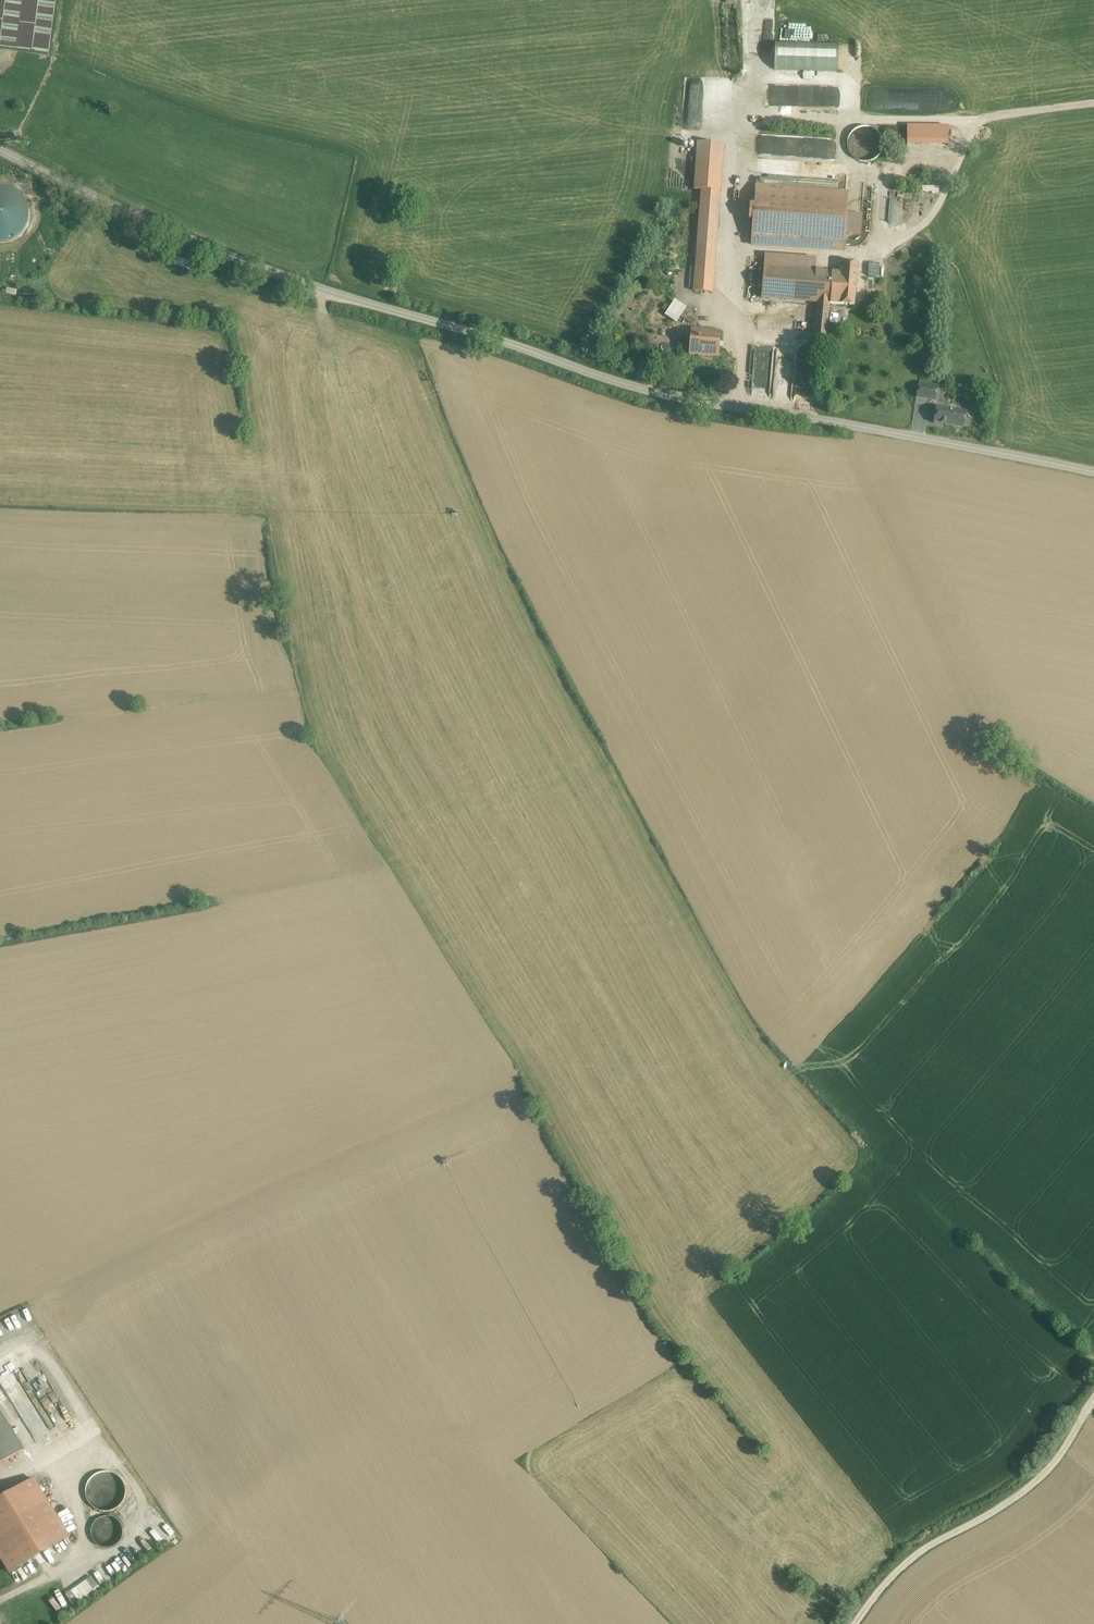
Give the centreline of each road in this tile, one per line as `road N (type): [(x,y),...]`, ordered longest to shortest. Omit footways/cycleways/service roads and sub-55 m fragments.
road 1 (unclassified): [(1093,473),(640,391),(275,273),(0,150)]
road 2 (track): [(1093,104),(969,119),(746,120)]
road 3 (track): [(1093,1393),(1048,1460),(997,1505),(915,1550),(848,1623)]

